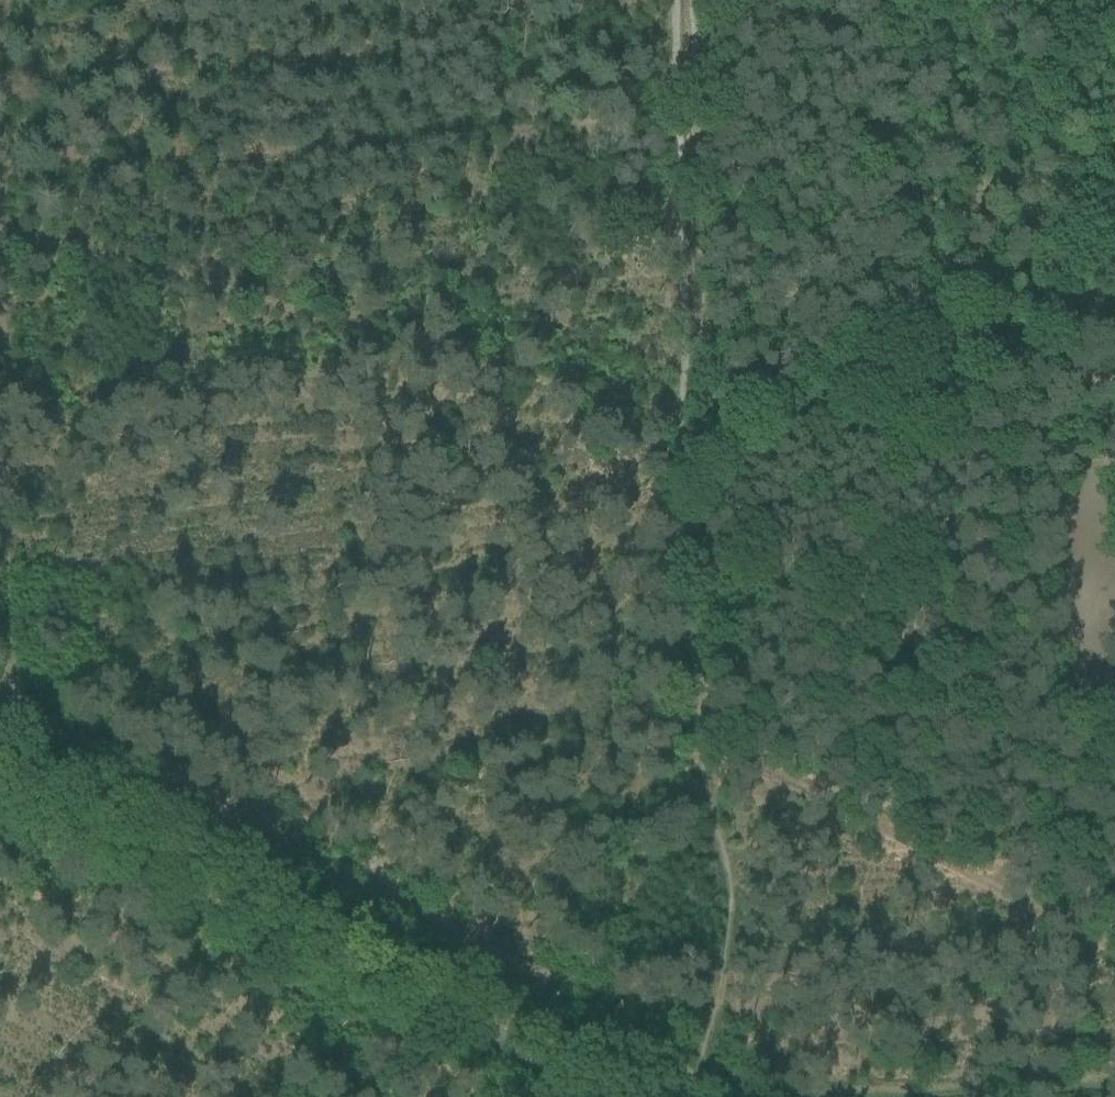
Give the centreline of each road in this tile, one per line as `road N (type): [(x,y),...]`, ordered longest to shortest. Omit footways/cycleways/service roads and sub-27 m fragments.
road 1 (track): [(673,0),(728,1096)]
road 2 (unclassified): [(627,1096),(0,772)]

